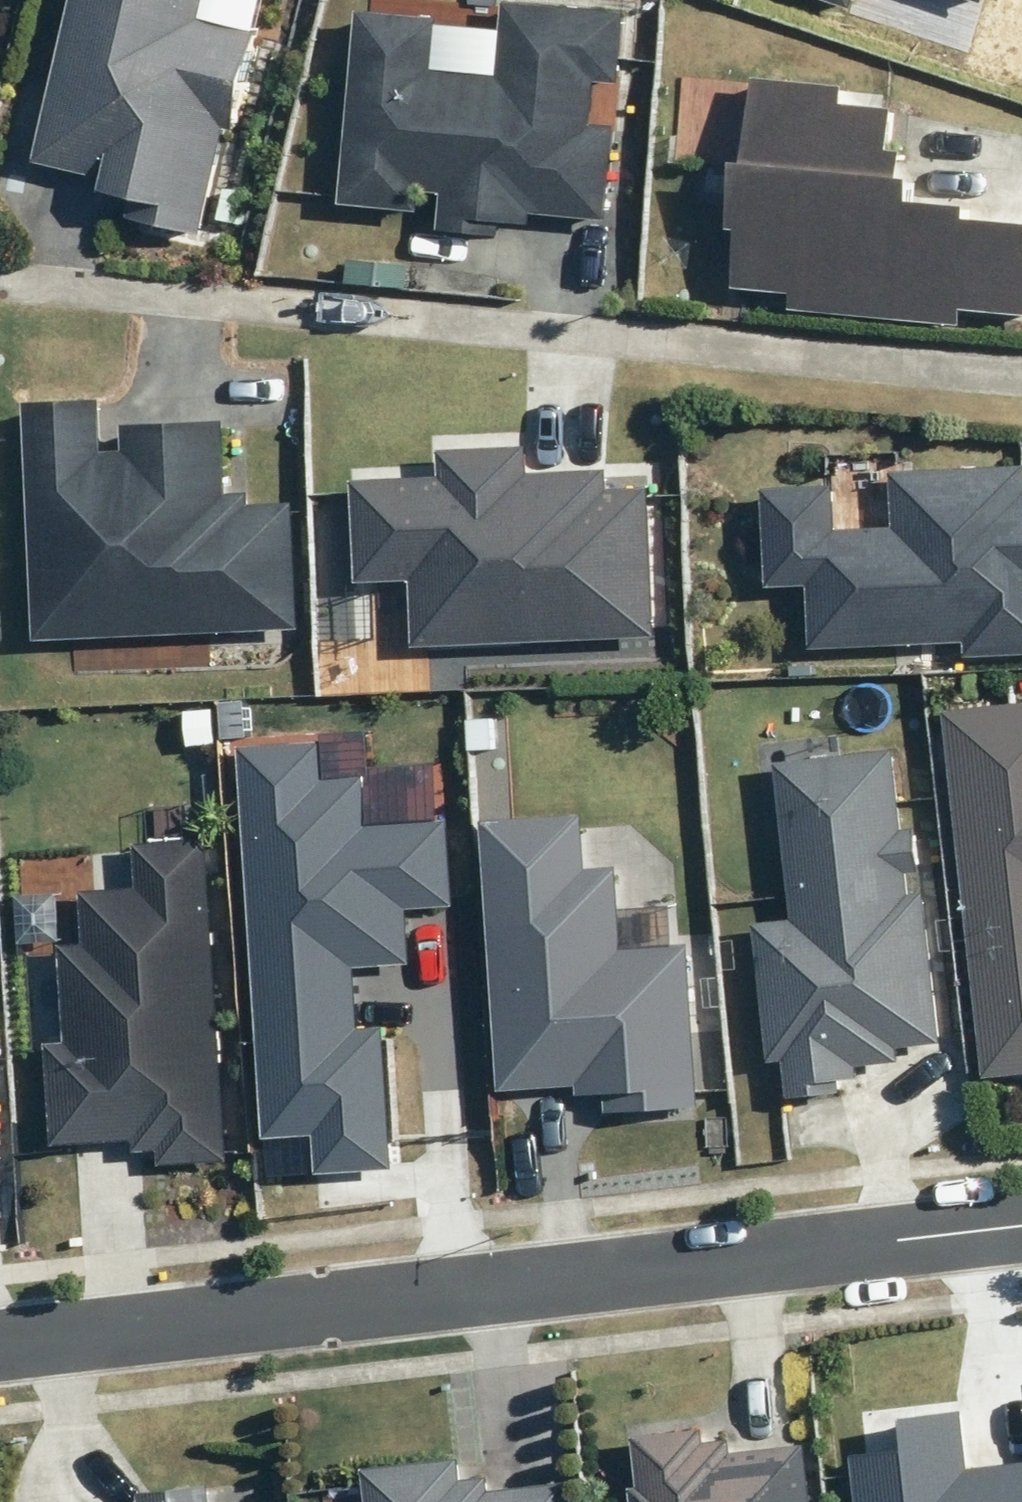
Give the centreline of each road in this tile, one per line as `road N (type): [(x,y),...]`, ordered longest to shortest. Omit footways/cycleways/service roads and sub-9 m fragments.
road 1 (residential): [(0,1345),(1021,1227)]
road 2 (residential): [(312,311),(1021,370)]
road 3 (residential): [(0,280),(257,304)]

